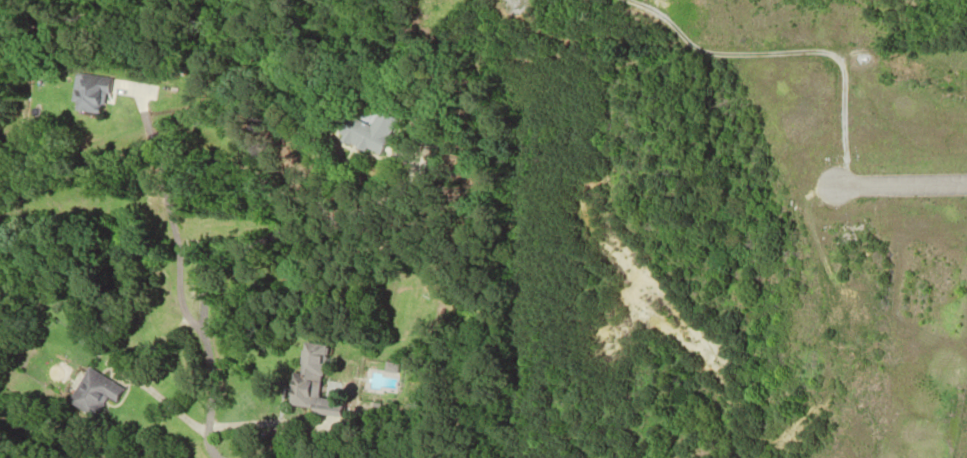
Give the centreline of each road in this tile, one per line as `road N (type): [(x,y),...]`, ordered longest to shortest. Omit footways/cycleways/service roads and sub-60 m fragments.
road 1 (residential): [(529,0),(541,57),(592,175),(617,457)]
road 2 (track): [(833,187),(839,78),(830,56),(698,52),(623,0)]
road 3 (residential): [(214,457),(202,445),(196,325),(179,308),(165,203),(145,137)]
road 4 (residential): [(196,325),(204,272),(283,229)]

